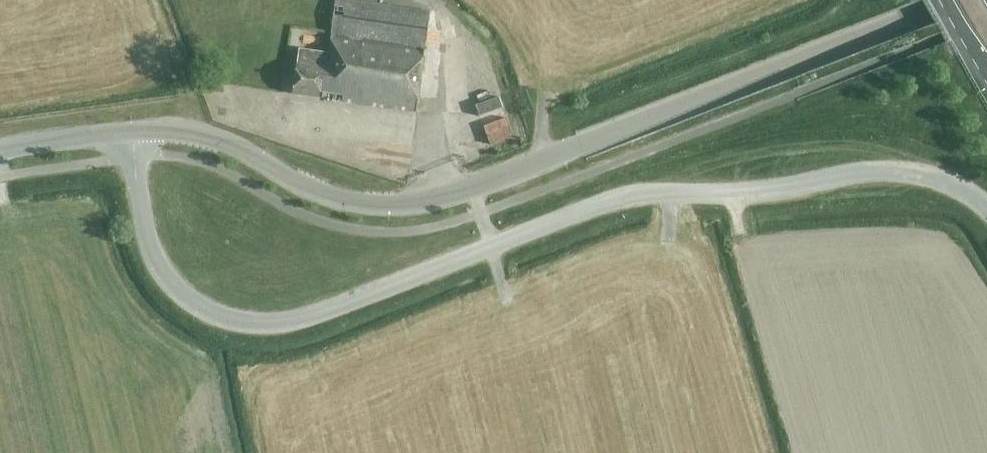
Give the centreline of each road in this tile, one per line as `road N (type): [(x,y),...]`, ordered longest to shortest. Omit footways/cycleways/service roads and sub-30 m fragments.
road 1 (unclassified): [(986,209),(941,179),(895,170),(744,192),(649,194),(302,320),(264,325),(204,311),(162,270),(144,225),(134,132)]
road 2 (tertiary): [(134,132),(216,139),(332,197),(401,206),(470,190),(968,0)]
road 3 (tertiary): [(0,148),(134,132)]

